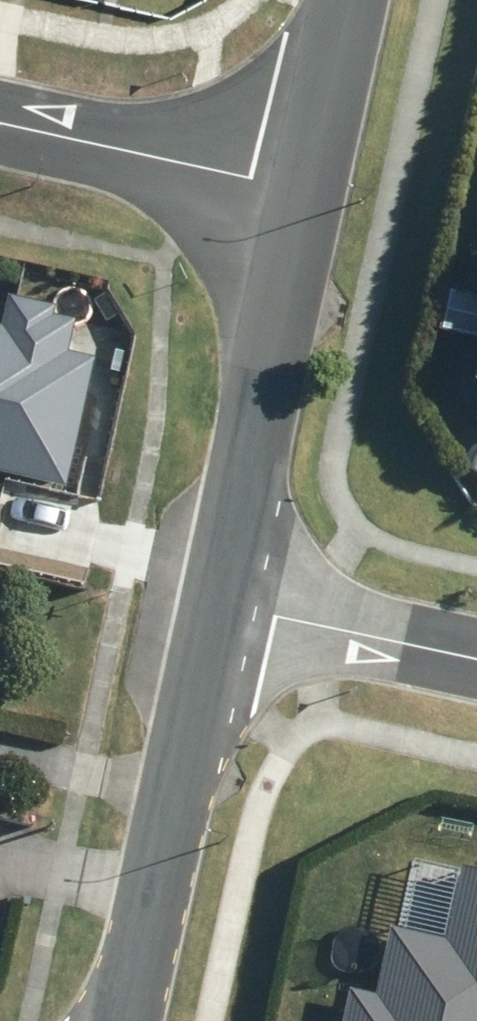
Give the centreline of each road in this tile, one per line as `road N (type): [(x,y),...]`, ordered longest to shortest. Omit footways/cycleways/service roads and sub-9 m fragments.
road 1 (residential): [(115,1020),(222,603)]
road 2 (residential): [(222,603),(299,187)]
road 3 (residential): [(0,122),(299,187)]
road 4 (residential): [(476,657),(222,603)]
road 5 (residential): [(299,187),(343,0)]

